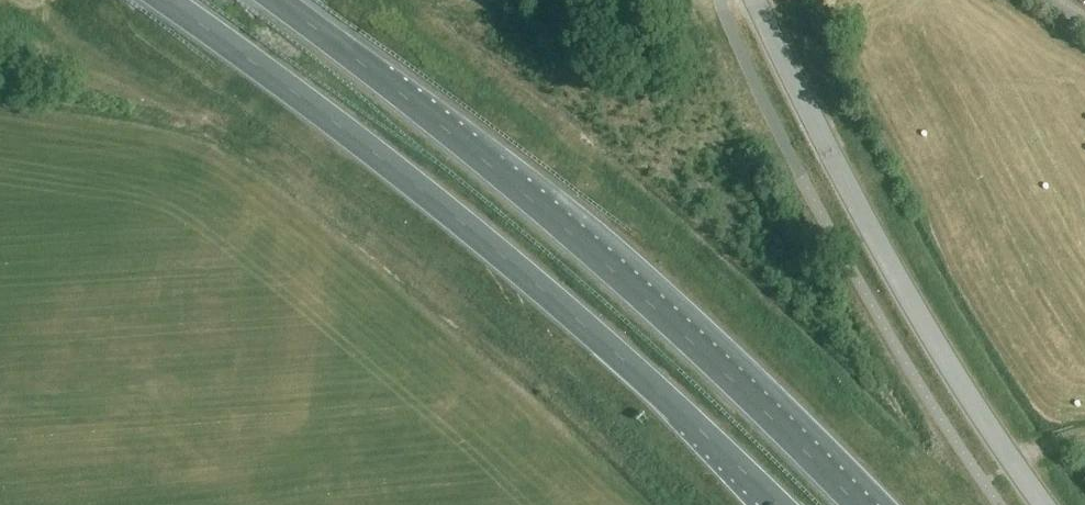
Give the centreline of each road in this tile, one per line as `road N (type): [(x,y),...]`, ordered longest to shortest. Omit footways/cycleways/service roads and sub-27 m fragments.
road 1 (trunk): [(166,0),(512,263),(779,504)]
road 2 (trunk): [(859,504),(543,210),(280,0)]
road 3 (tertiary): [(755,0),(888,268),(1040,504)]

